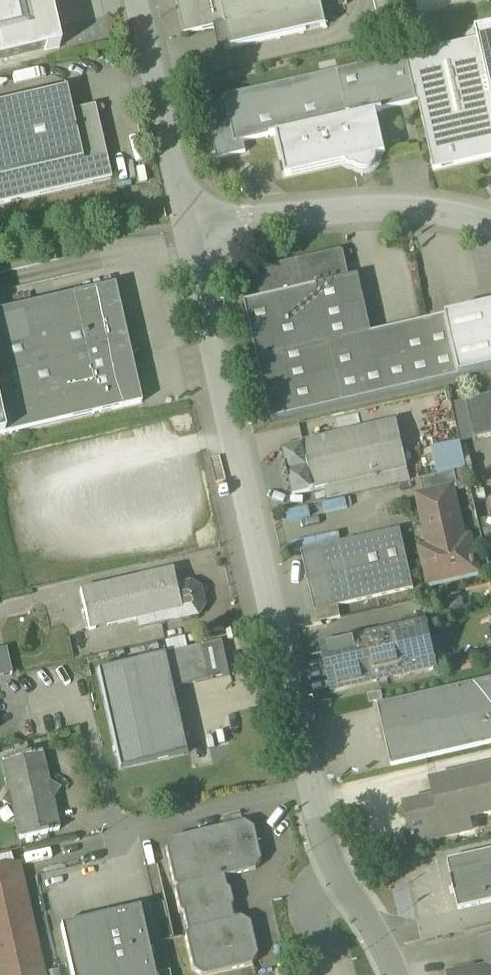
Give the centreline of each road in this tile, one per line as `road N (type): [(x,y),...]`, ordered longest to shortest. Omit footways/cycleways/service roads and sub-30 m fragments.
road 1 (residential): [(316,785),(187,225)]
road 2 (residential): [(490,225),(443,211),(363,206),(187,225)]
road 3 (residential): [(187,225),(135,0)]
road 4 (residential): [(316,785),(113,832)]
road 5 (residential): [(388,974),(337,867),(316,785)]

